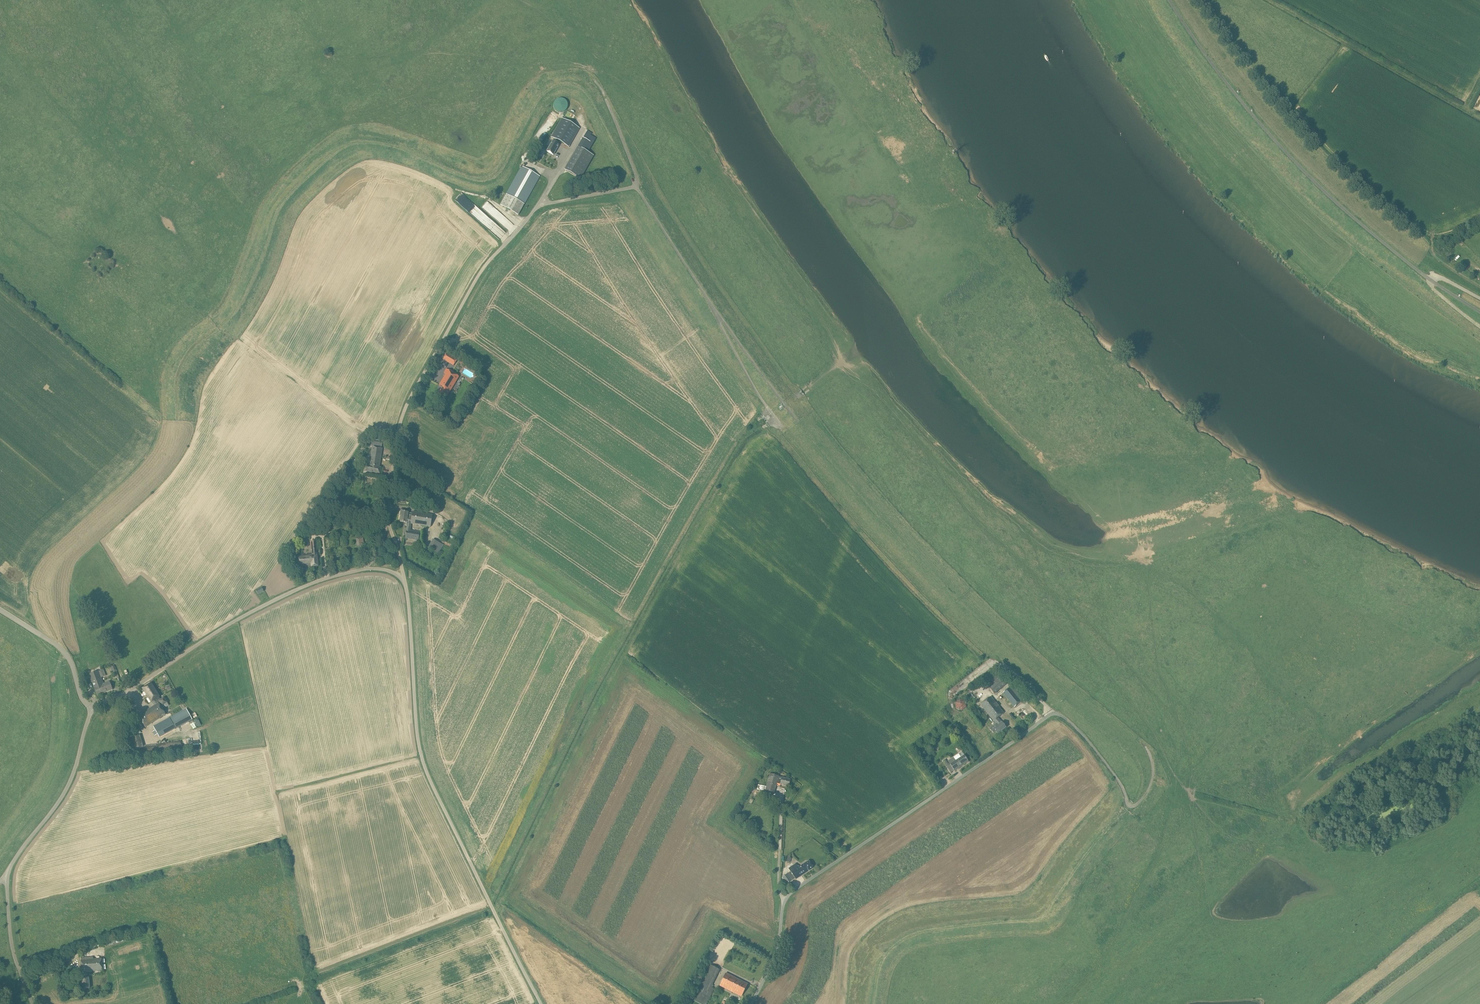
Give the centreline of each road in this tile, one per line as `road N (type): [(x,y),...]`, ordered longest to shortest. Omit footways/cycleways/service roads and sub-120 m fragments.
road 1 (unclassified): [(751,1003),(773,961),(791,893),(1045,718),(1067,719),(1133,805),(1151,780),(1142,741)]
road 2 (unclassified): [(388,521),(403,415),(480,271),(540,206),(635,186)]
road 3 (unclassified): [(541,1003),(425,766),(404,580)]
road 4 (unclassified): [(92,707),(274,600),(363,569)]
road 5 (unclassified): [(7,875),(66,789),(92,707)]
road 6 (unclassified): [(798,422),(712,306)]
road 7 (unclassified): [(635,186),(712,306)]
road 8 (unclassified): [(92,707),(64,652),(0,610)]
road 9 (unclassified): [(33,1003),(12,946),(7,875)]

